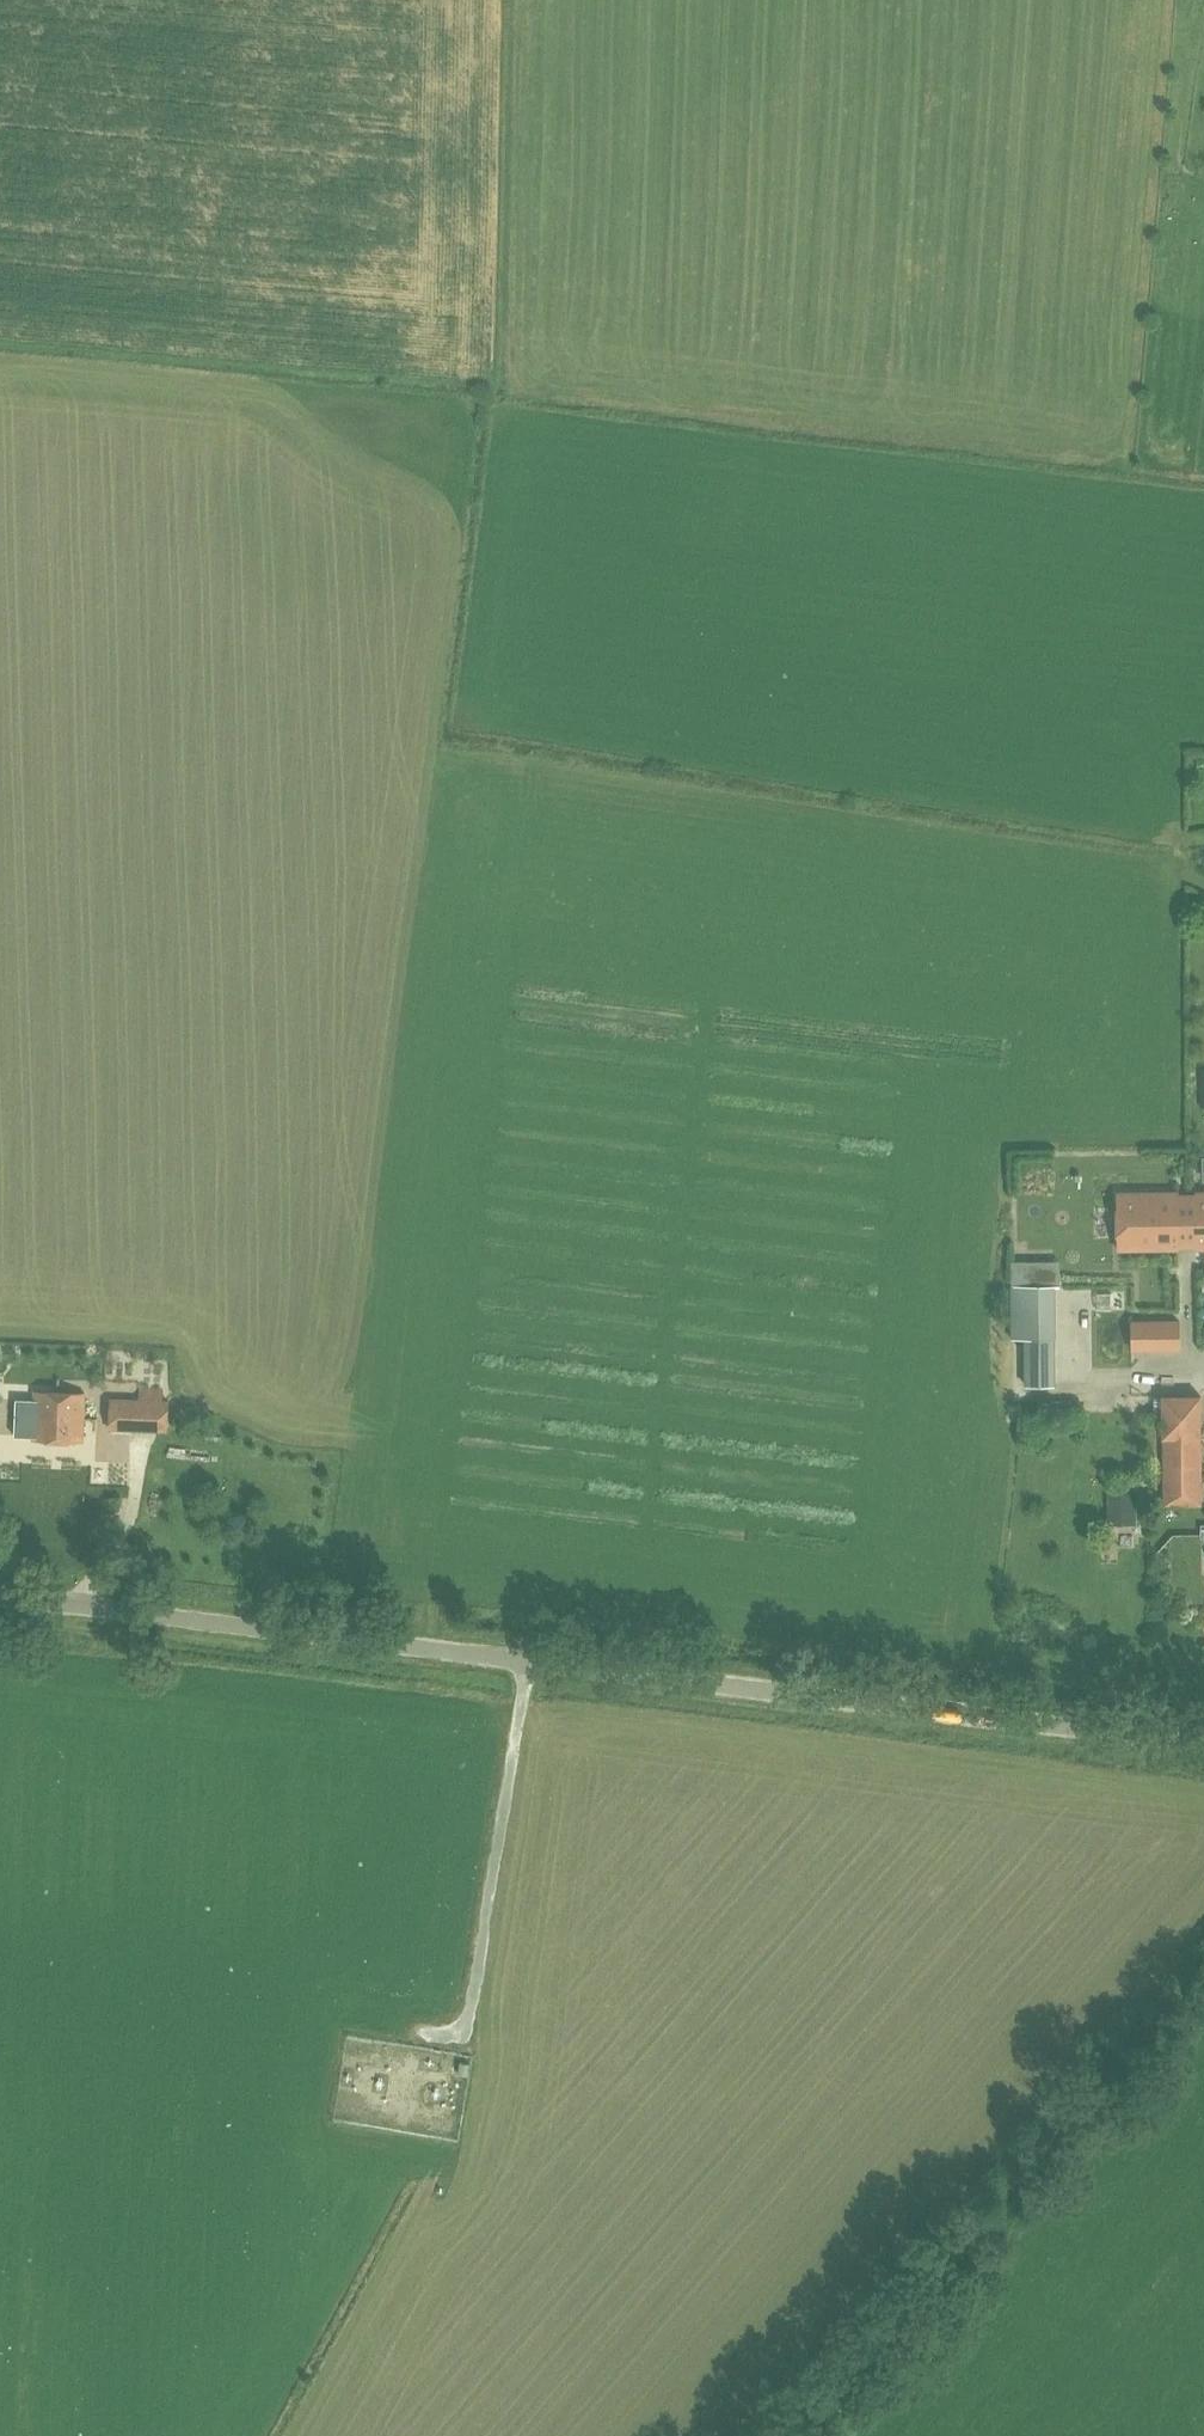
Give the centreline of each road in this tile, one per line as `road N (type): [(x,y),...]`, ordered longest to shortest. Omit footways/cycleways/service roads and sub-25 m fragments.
road 1 (unclassified): [(0,1595),(541,1657),(1203,1749)]
road 2 (track): [(801,2435),(1203,1957)]

